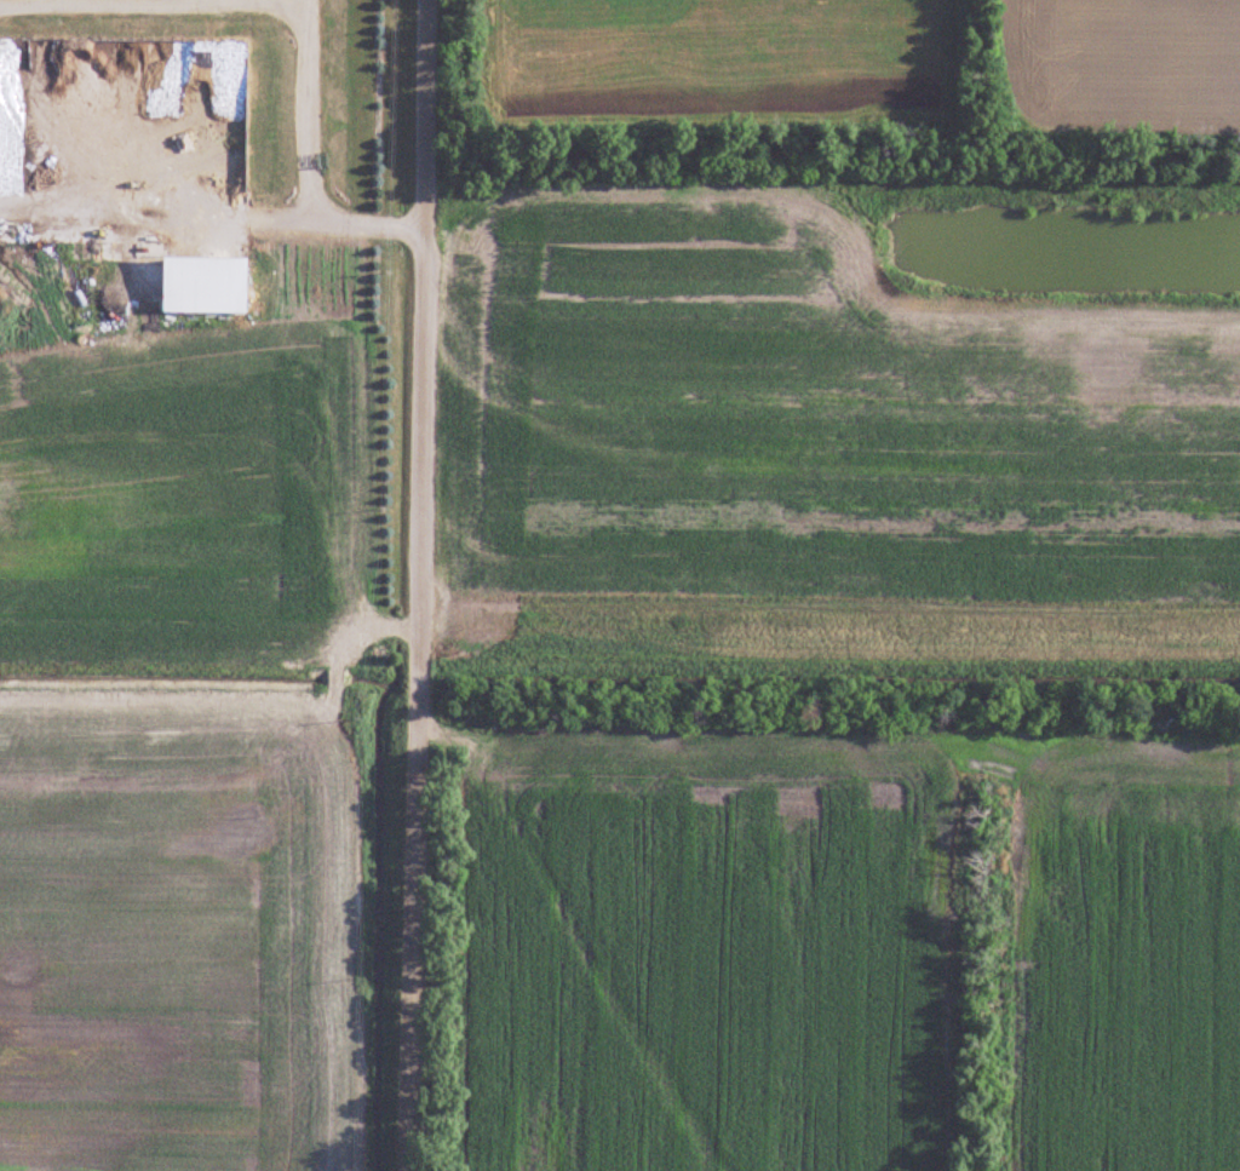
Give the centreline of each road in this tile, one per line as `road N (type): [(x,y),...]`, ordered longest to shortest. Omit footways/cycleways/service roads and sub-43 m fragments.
road 1 (residential): [(413,1170),(417,0)]

